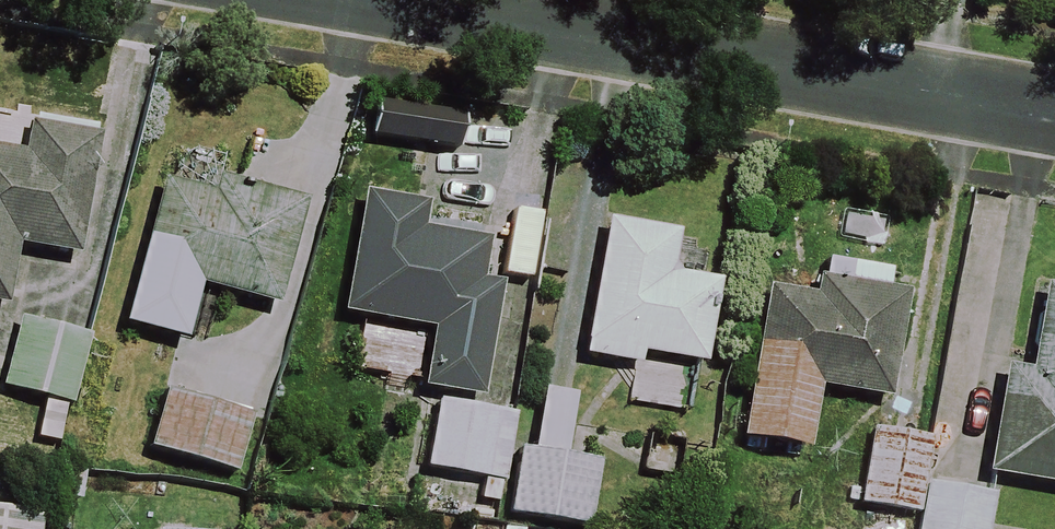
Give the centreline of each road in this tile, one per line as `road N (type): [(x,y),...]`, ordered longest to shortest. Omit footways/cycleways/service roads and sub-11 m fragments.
road 1 (residential): [(462,0),(1054,106)]

